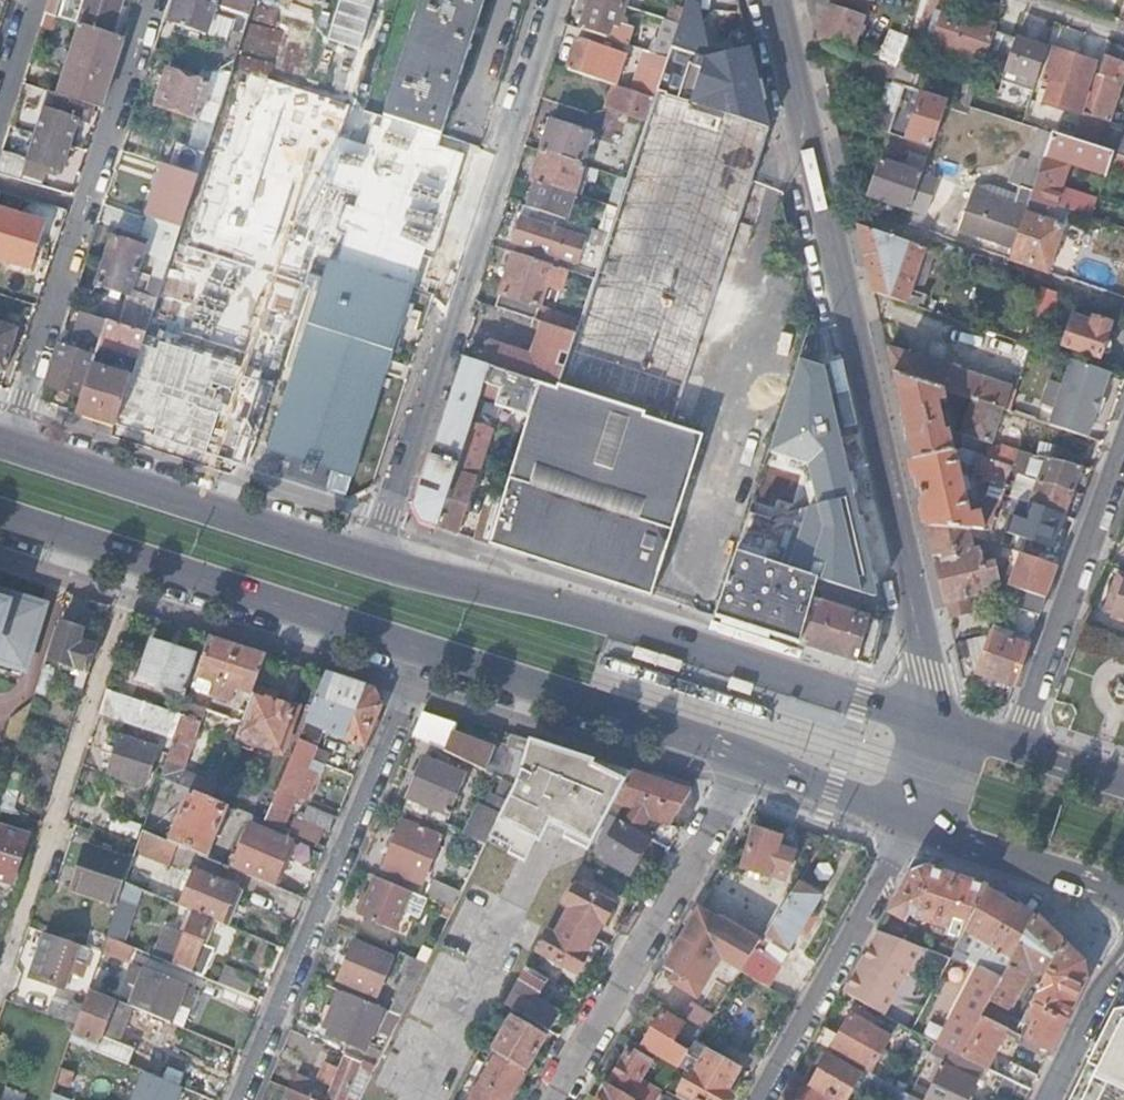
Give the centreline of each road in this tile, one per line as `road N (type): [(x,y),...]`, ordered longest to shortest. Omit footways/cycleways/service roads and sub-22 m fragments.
road 1 (tertiary): [(972,739),(948,715),(931,675),(778,0)]
road 2 (primary): [(972,739),(542,600),(371,561)]
road 3 (residential): [(371,561),(552,0)]
road 4 (residential): [(241,1099),(429,655)]
road 5 (residential): [(11,441),(153,0)]
road 6 (residential): [(553,1099),(750,760)]
road 7 (primary): [(371,561),(11,441)]
road 8 (primary): [(429,655),(750,760)]
road 9 (residential): [(972,739),(1028,718),(1123,461)]
road 10 (residential): [(761,1099),(916,823)]
road 11 (primary): [(138,560),(429,655)]
road 12 (primary): [(916,823),(1123,890)]
road 13 (primary): [(750,760),(916,823)]
road 14 (residential): [(1123,956),(1046,1099)]
road 15 (primary): [(1123,783),(972,739)]
road 16 (primary): [(0,516),(138,560)]

